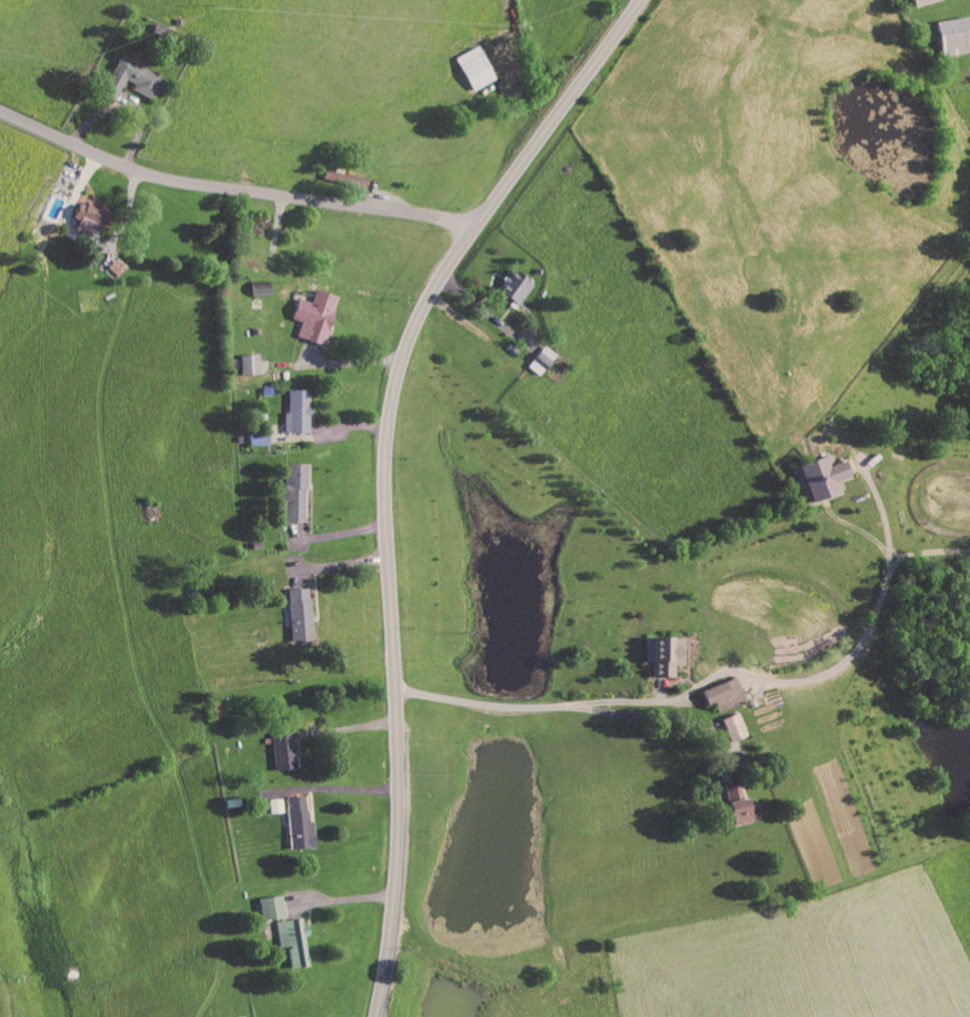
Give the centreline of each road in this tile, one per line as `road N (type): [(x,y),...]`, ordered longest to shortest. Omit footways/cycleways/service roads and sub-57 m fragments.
road 1 (primary): [(377,1016),(400,811),(387,470),(403,363),(451,263),(640,0)]
road 2 (residential): [(476,227),(162,177),(0,110)]

